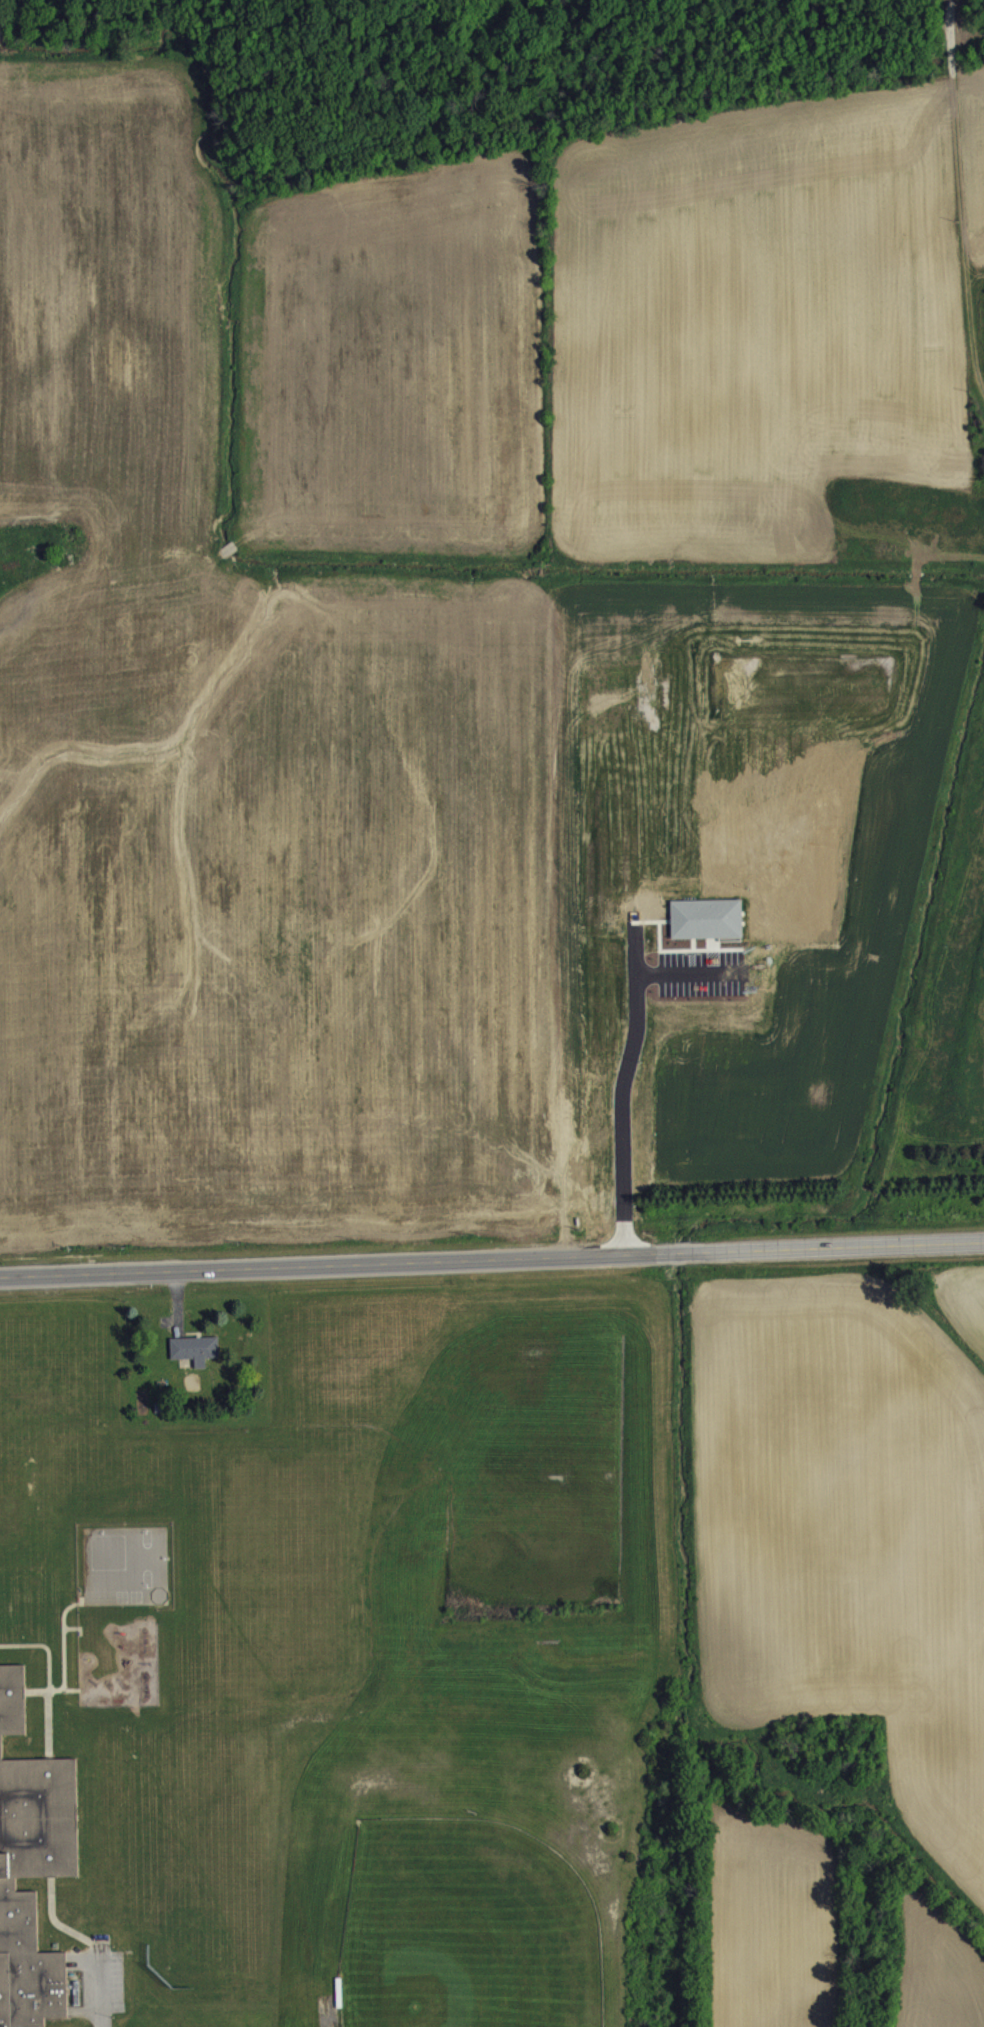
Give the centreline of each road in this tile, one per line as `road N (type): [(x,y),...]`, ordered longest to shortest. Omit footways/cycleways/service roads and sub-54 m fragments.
road 1 (tertiary): [(0,1274),(983,1240)]

